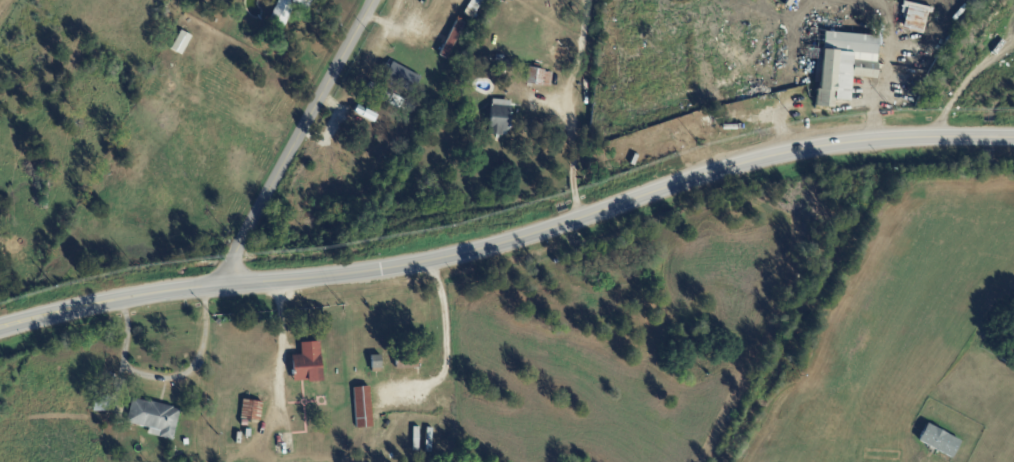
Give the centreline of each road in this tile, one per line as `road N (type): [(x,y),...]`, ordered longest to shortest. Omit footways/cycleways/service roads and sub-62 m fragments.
road 1 (secondary): [(0,329),(164,293),(425,262),(716,172),(837,145),(1013,139)]
road 2 (residential): [(375,0),(227,285)]

